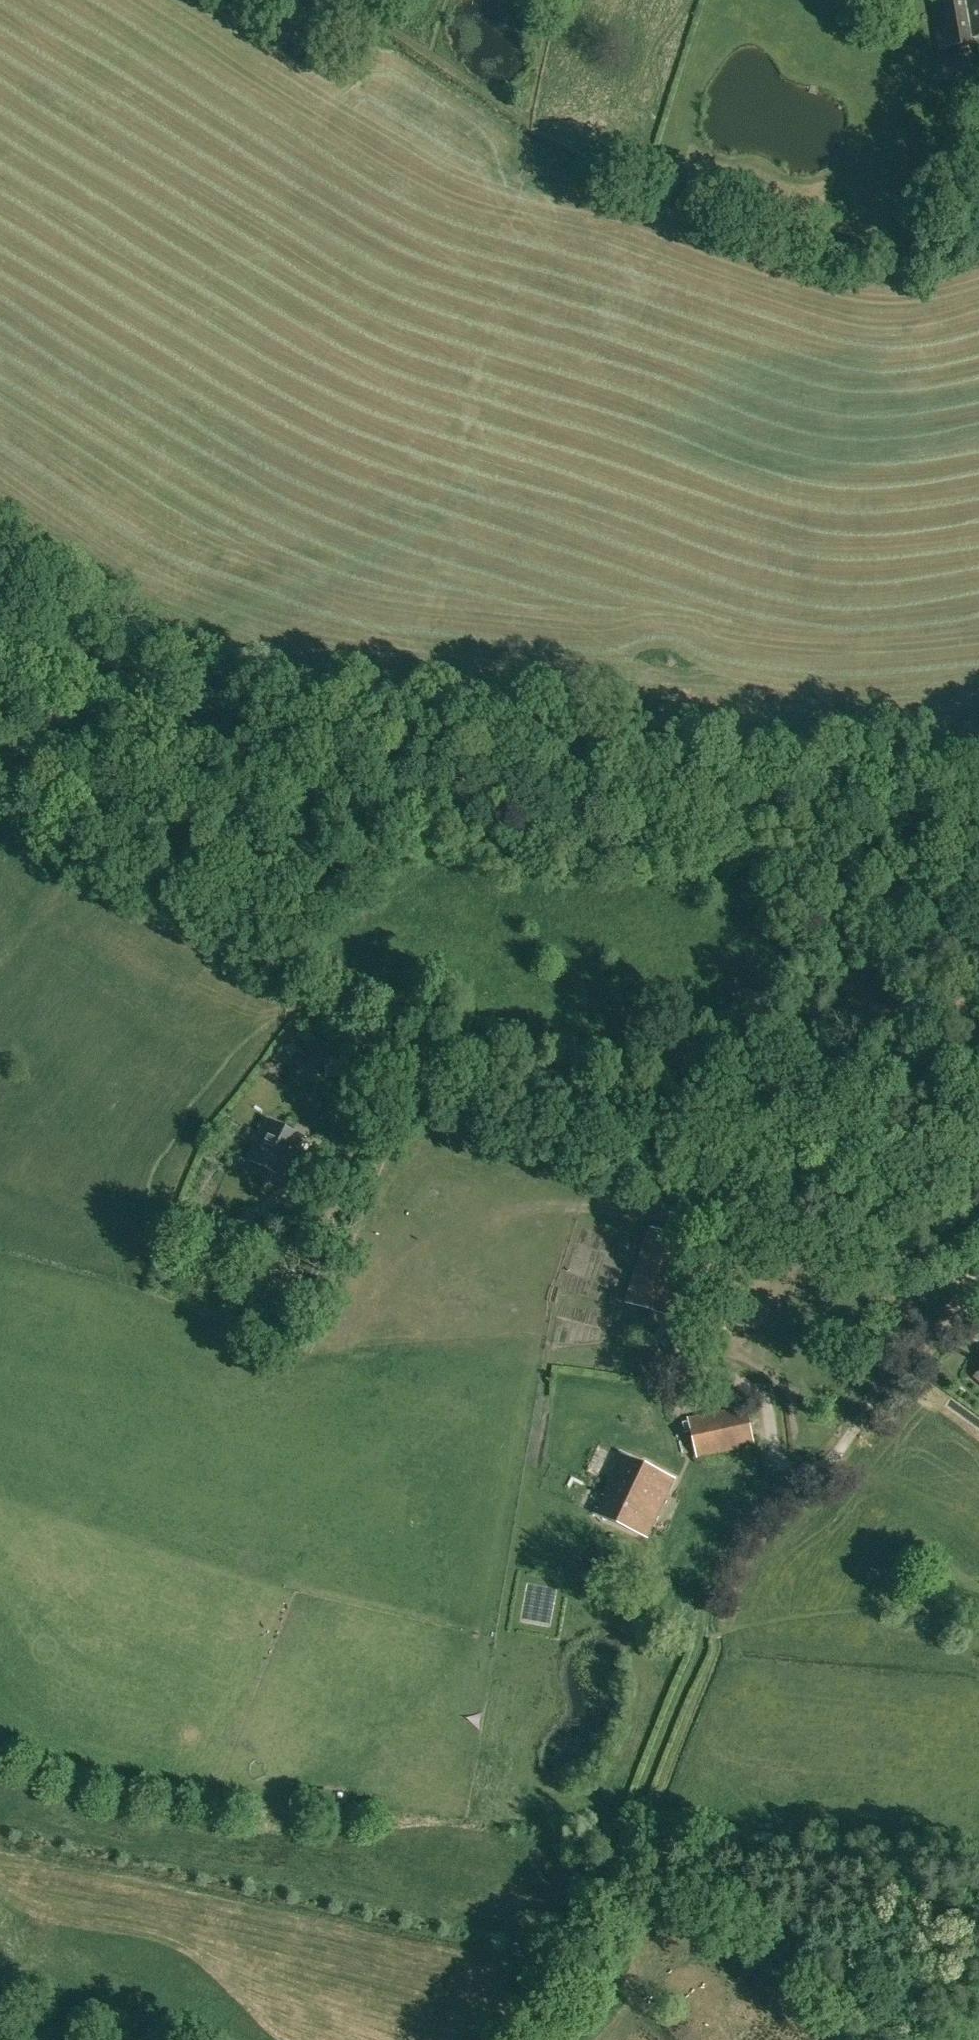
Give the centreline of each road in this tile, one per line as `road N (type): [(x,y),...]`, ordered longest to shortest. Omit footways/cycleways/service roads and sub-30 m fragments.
road 1 (track): [(811,1475),(789,1470),(774,1453),(763,1395),(732,1378),(701,1381),(685,1318),(698,1260)]
road 2 (track): [(811,1475),(978,1279)]

